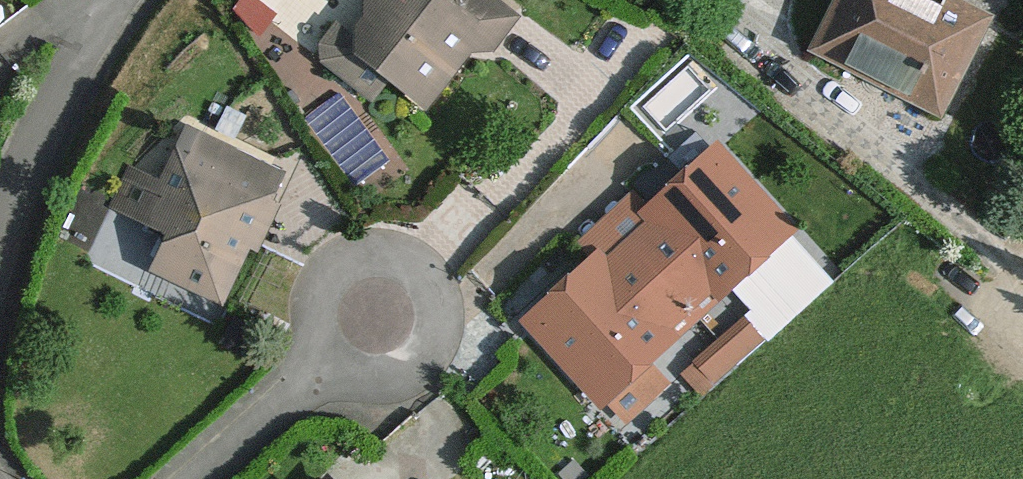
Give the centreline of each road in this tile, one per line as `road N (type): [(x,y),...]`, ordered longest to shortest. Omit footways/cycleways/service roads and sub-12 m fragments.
road 1 (residential): [(116,0),(50,113),(0,255)]
road 2 (residential): [(188,478),(379,316)]

